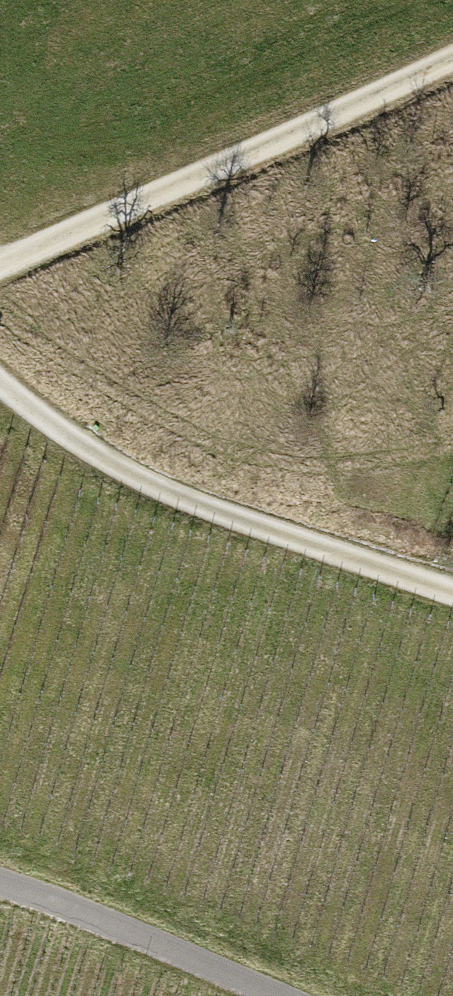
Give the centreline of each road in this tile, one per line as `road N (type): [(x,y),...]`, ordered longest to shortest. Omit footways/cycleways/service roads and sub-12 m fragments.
road 1 (track): [(0,381),(148,482),(452,593)]
road 2 (track): [(452,63),(0,264)]
road 3 (unclassified): [(0,884),(275,995)]

